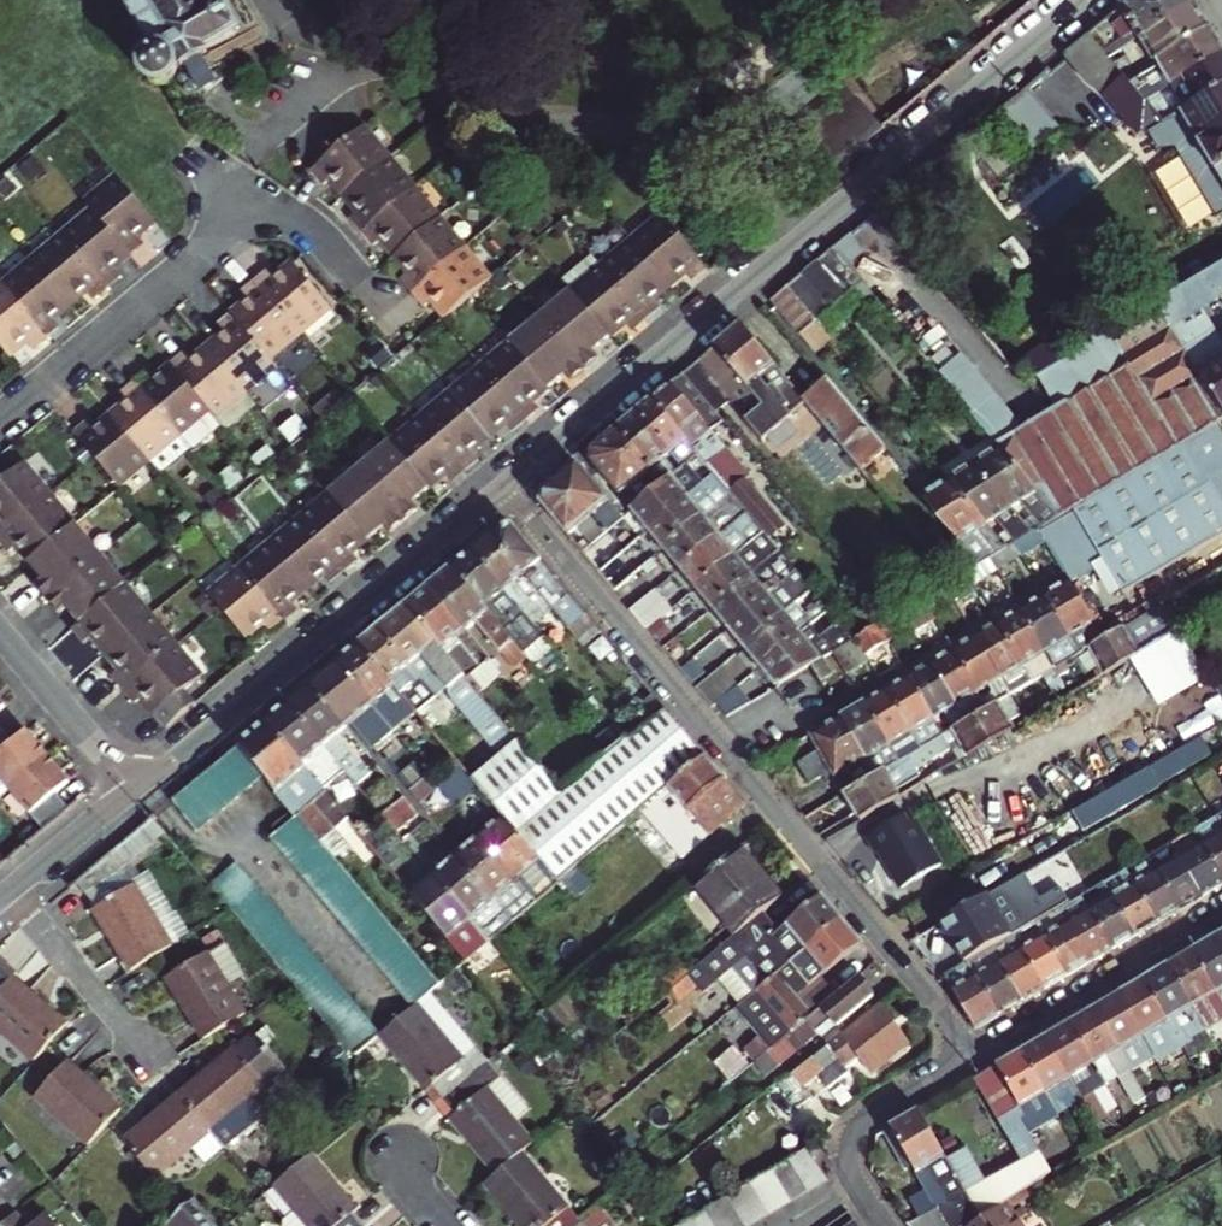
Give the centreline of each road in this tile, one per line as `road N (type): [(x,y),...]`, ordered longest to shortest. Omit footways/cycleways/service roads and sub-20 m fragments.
road 1 (residential): [(1081,0),(501,487)]
road 2 (residential): [(501,487),(137,789)]
road 3 (residential): [(724,754),(1066,558)]
road 4 (residential): [(968,1059),(917,980),(724,754)]
road 5 (residential): [(724,754),(501,487)]
road 6 (residential): [(0,418),(259,202)]
road 7 (residential): [(1221,910),(968,1059)]
road 8 (residential): [(7,897),(159,1069)]
road 9 (residential): [(137,789),(0,629)]
road 10 (residential): [(968,1059),(857,1128),(847,1153),(857,1181)]
road 11 (residential): [(137,789),(7,897)]
road 12 (residential): [(259,202),(317,235),(376,307)]

